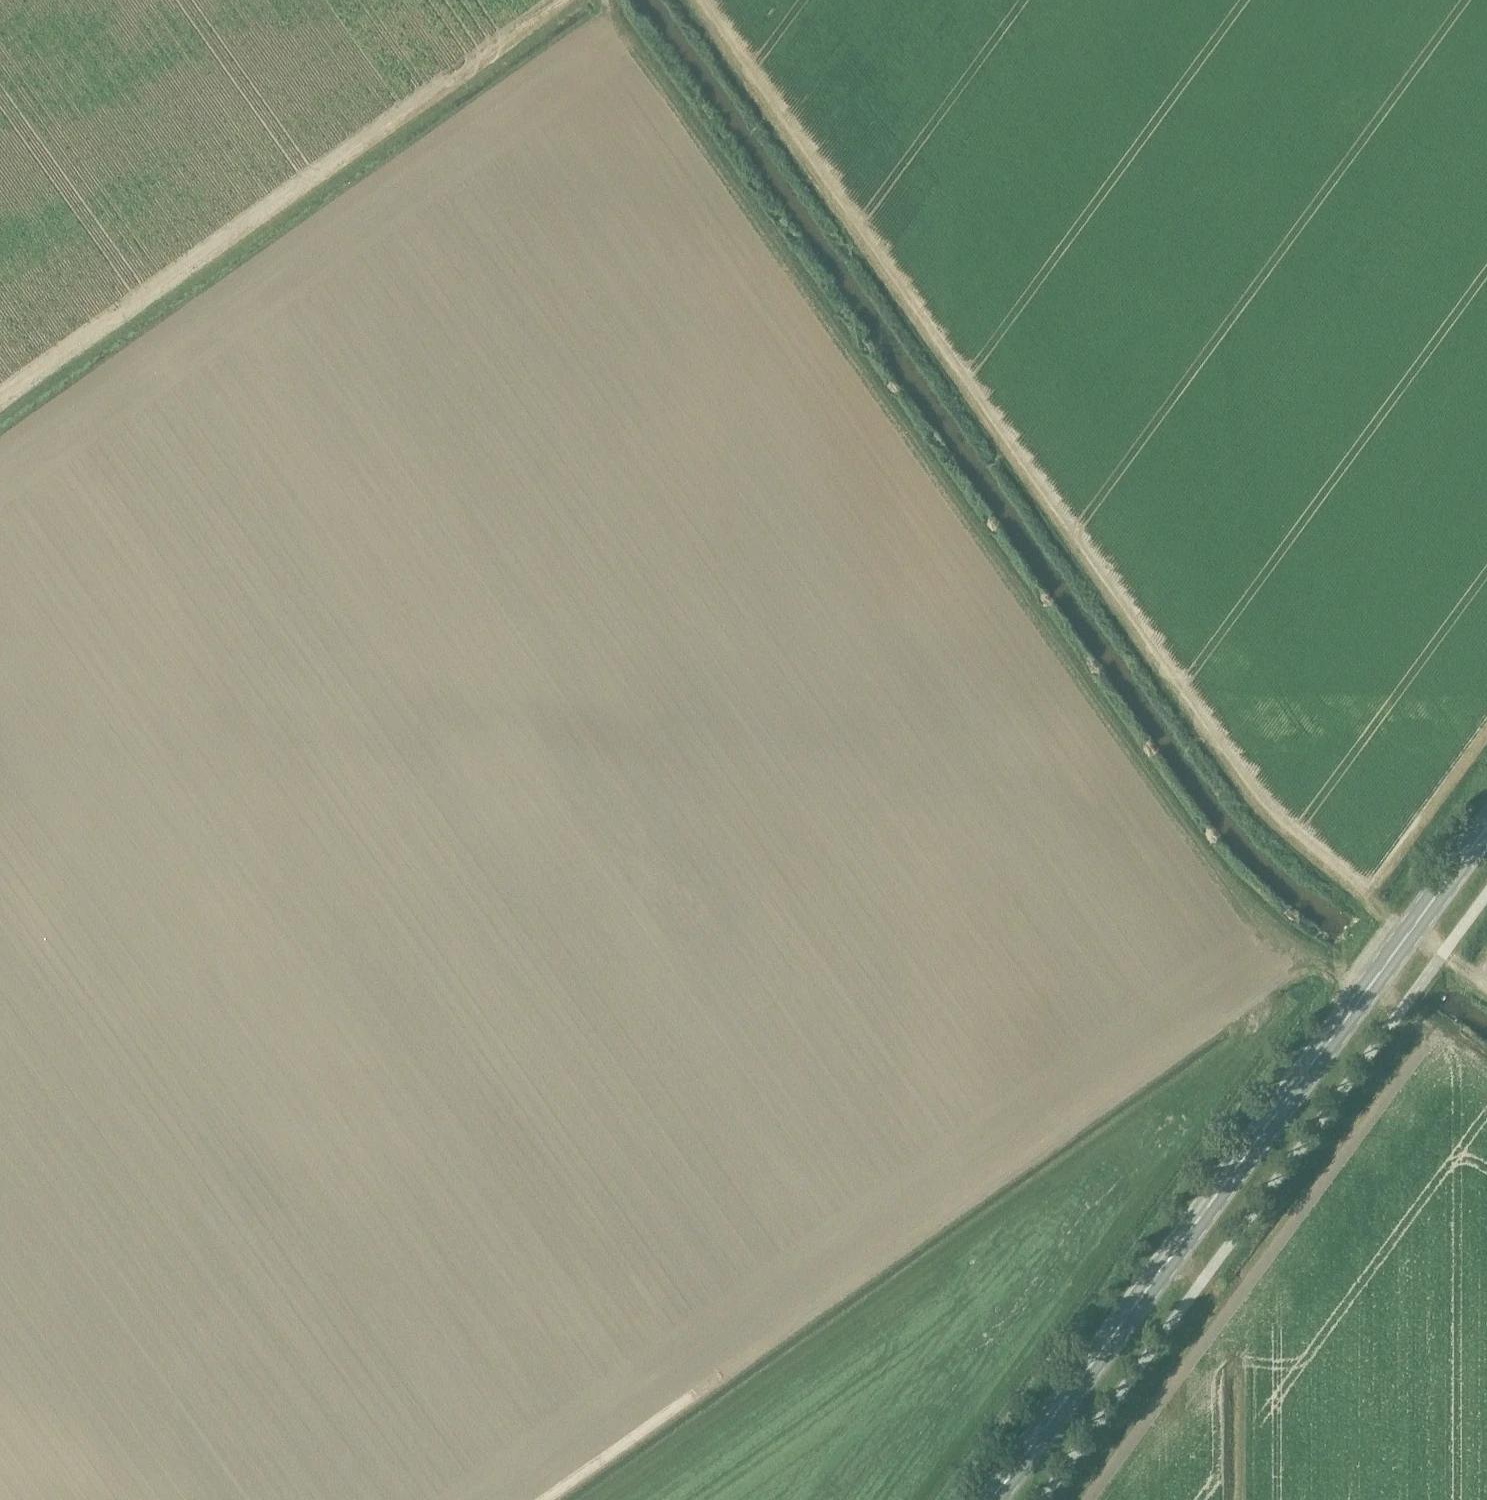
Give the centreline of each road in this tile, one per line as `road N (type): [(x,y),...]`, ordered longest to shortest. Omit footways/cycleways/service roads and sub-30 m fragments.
road 1 (secondary): [(992,1499),(1486,828)]

